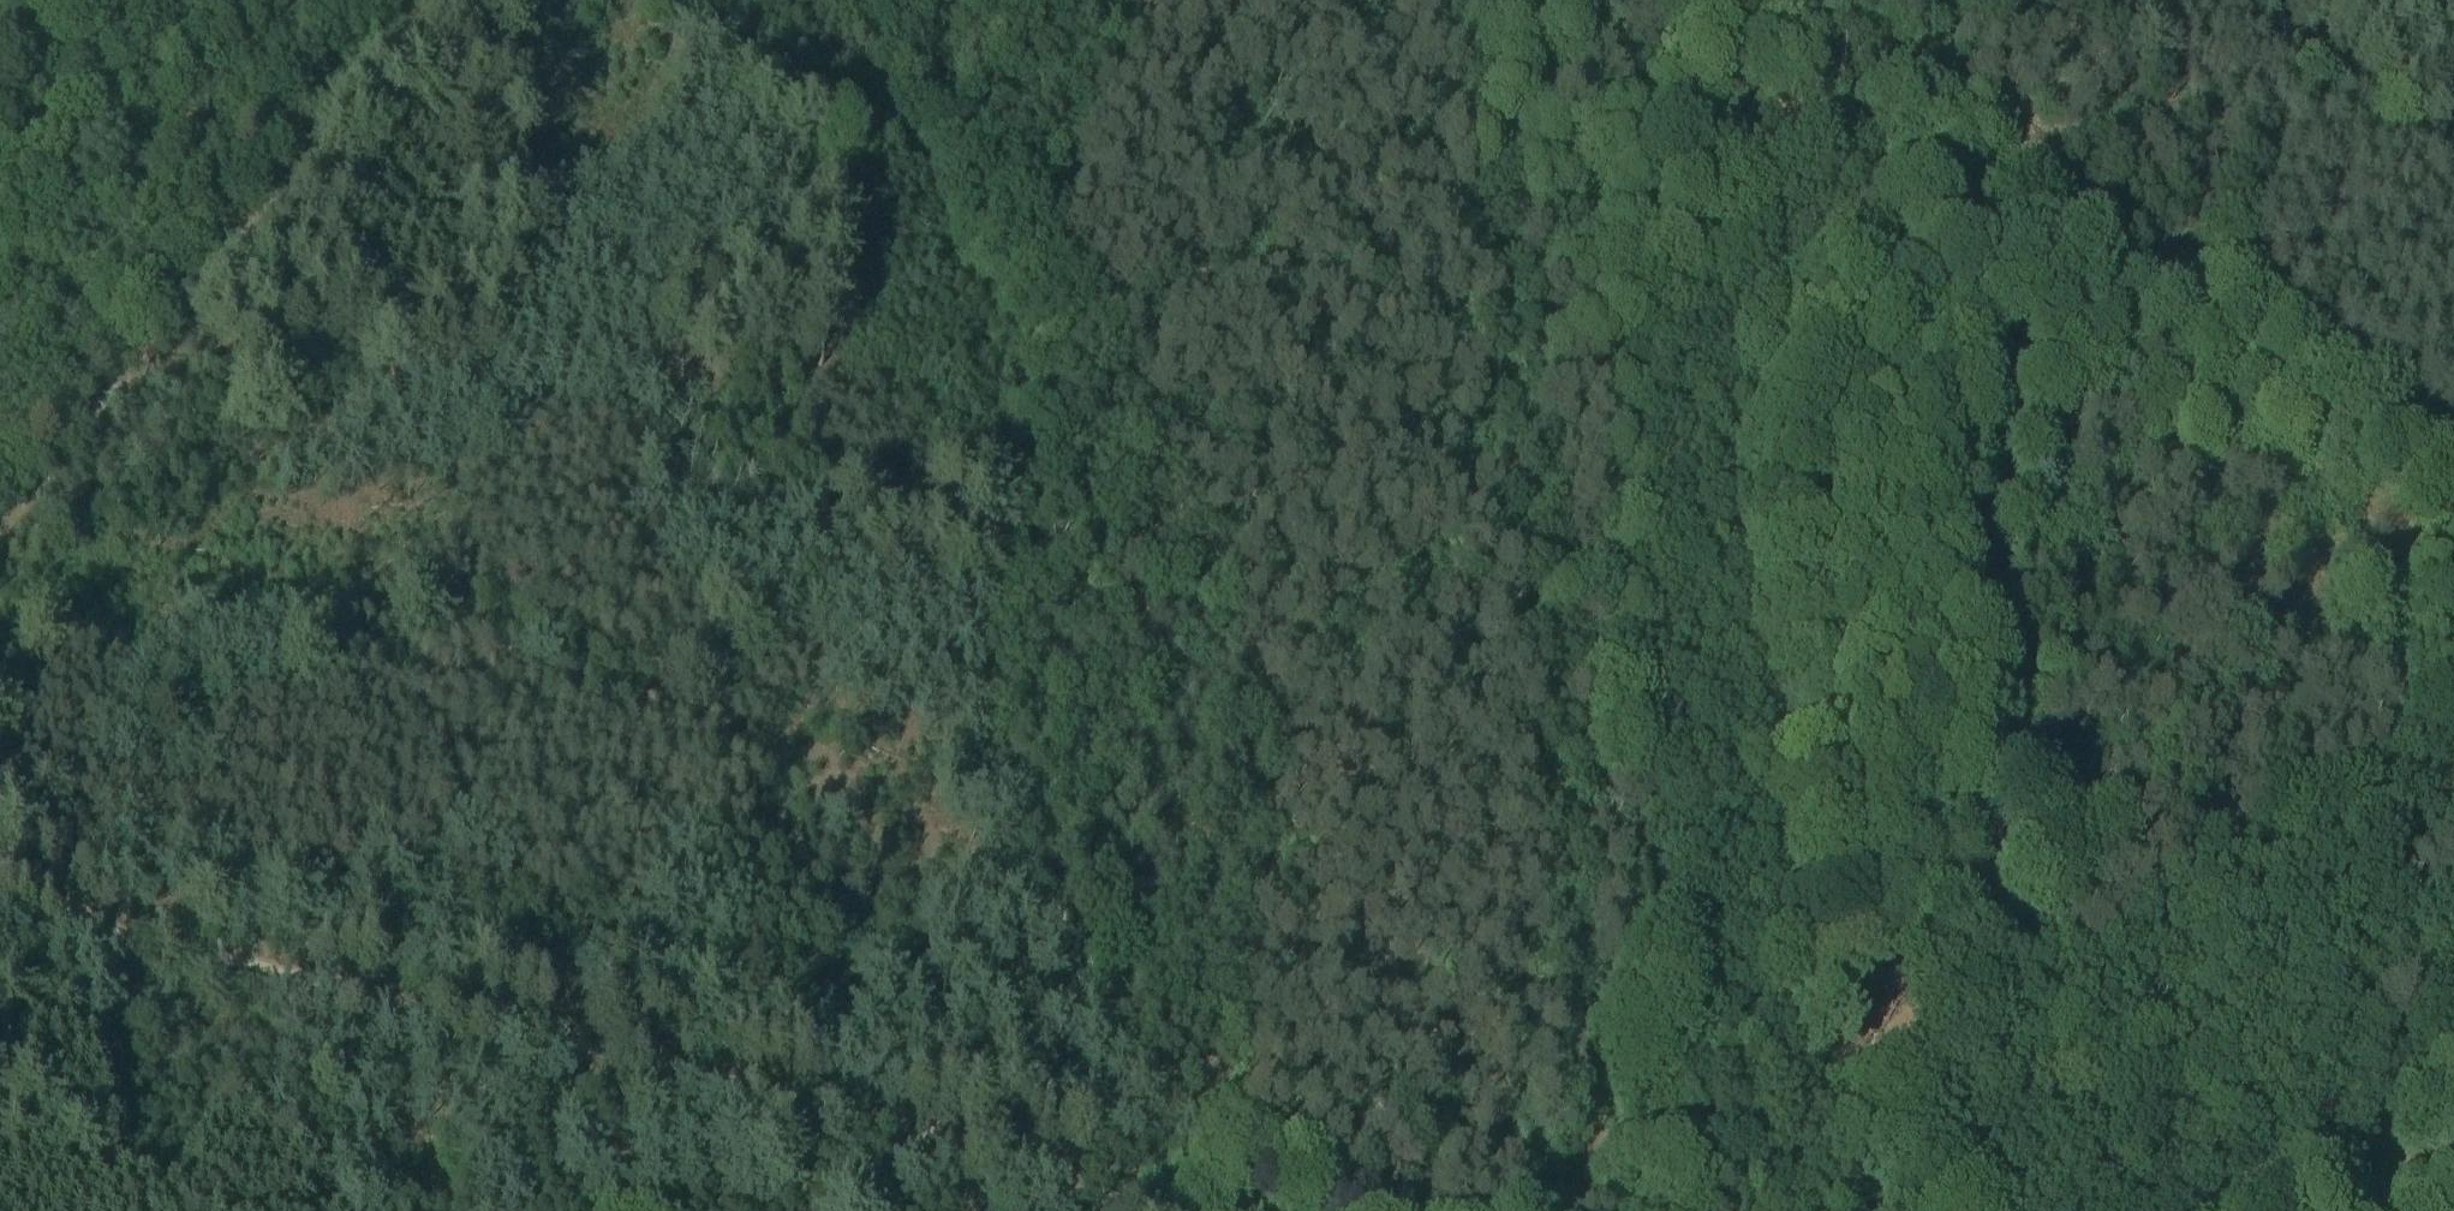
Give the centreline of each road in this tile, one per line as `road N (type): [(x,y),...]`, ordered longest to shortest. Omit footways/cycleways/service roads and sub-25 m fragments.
road 1 (track): [(1148,1210),(970,1142),(164,942),(0,876)]
road 2 (track): [(2251,0),(2439,166)]

